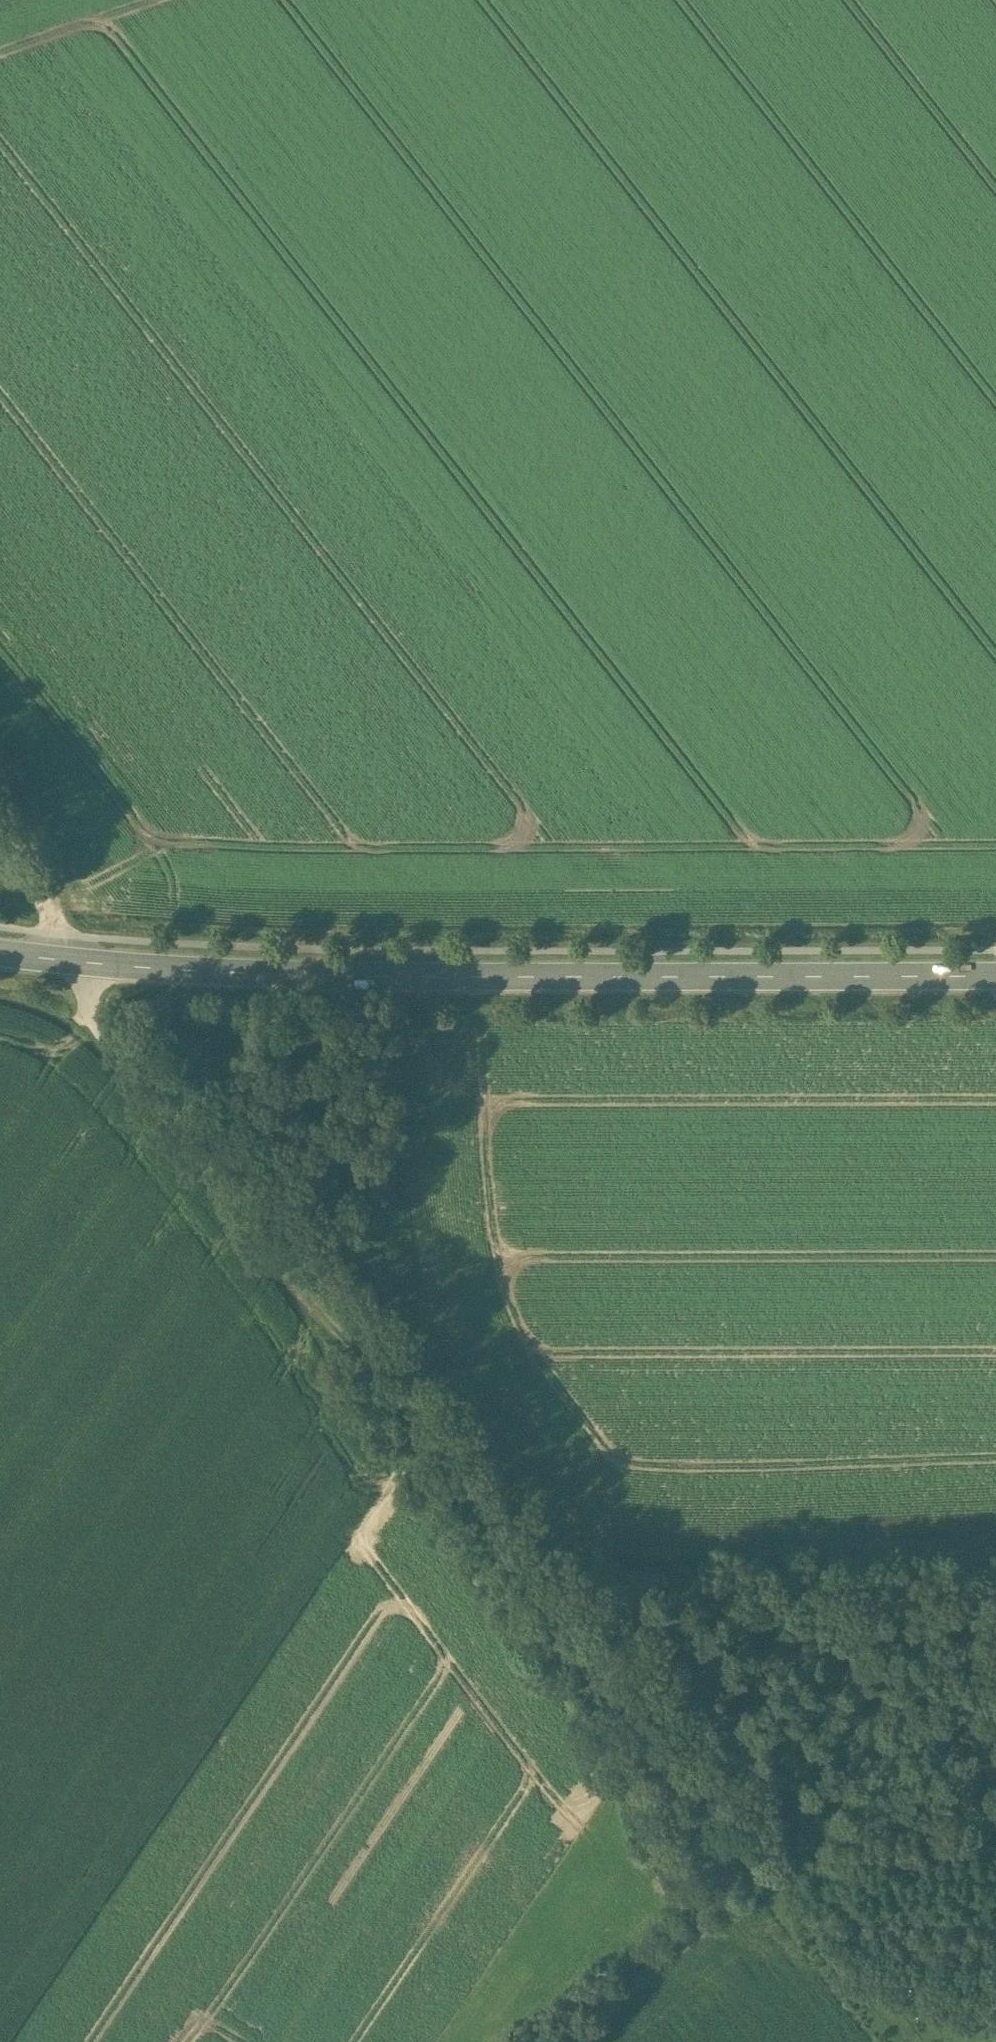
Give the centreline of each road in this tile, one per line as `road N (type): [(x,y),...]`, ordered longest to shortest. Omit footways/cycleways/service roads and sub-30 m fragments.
road 1 (secondary): [(995,976),(214,969),(0,951)]
road 2 (track): [(48,956),(43,875),(0,822)]

